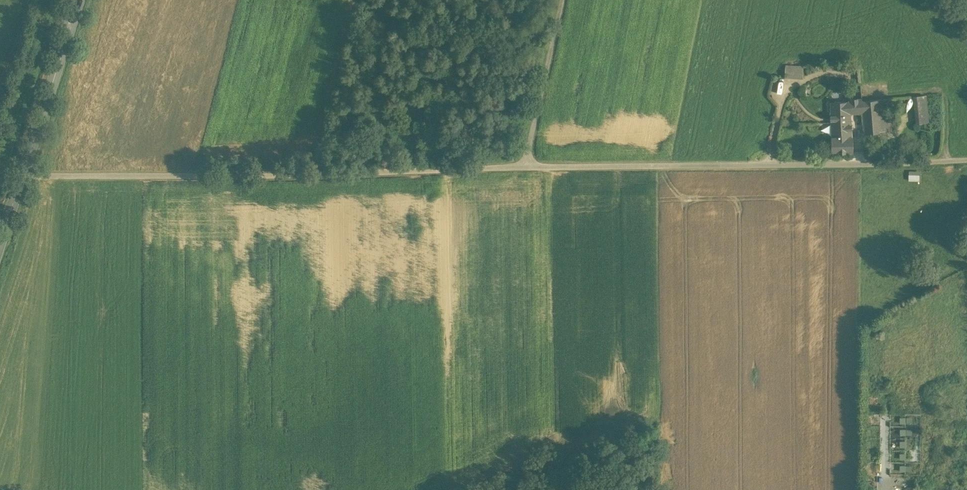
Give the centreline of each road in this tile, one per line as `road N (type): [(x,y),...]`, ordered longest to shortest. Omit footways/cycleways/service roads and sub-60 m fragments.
road 1 (track): [(22,176),(966,159)]
road 2 (secondary): [(0,243),(77,0)]
road 3 (track): [(563,0),(523,167)]

